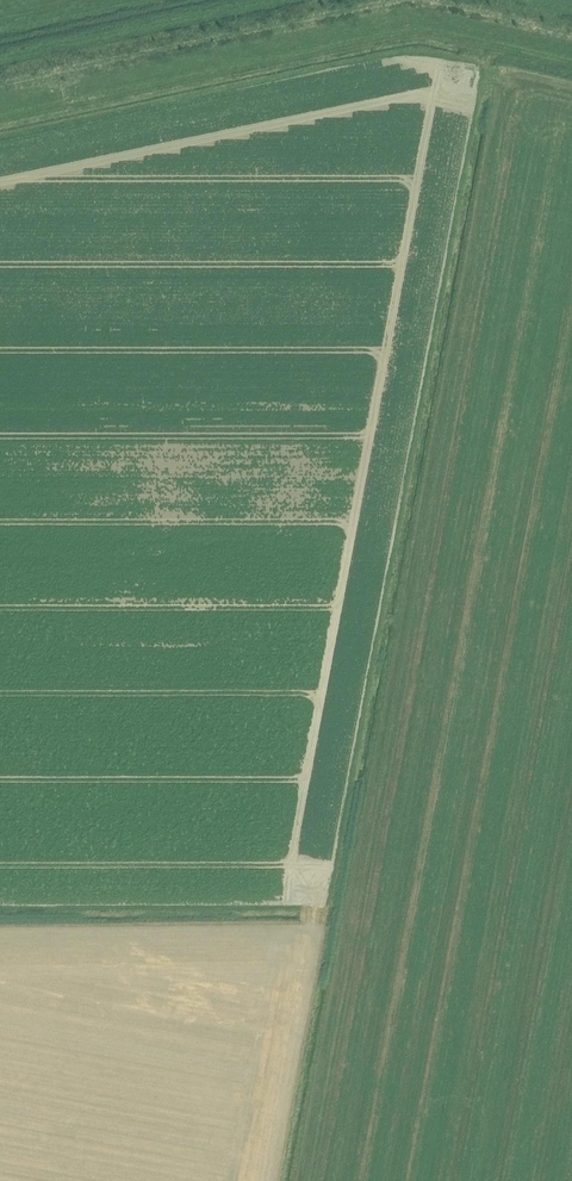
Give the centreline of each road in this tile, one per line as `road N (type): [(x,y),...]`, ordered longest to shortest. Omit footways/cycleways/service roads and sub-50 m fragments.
road 1 (track): [(0,118),(419,30),(571,65)]

